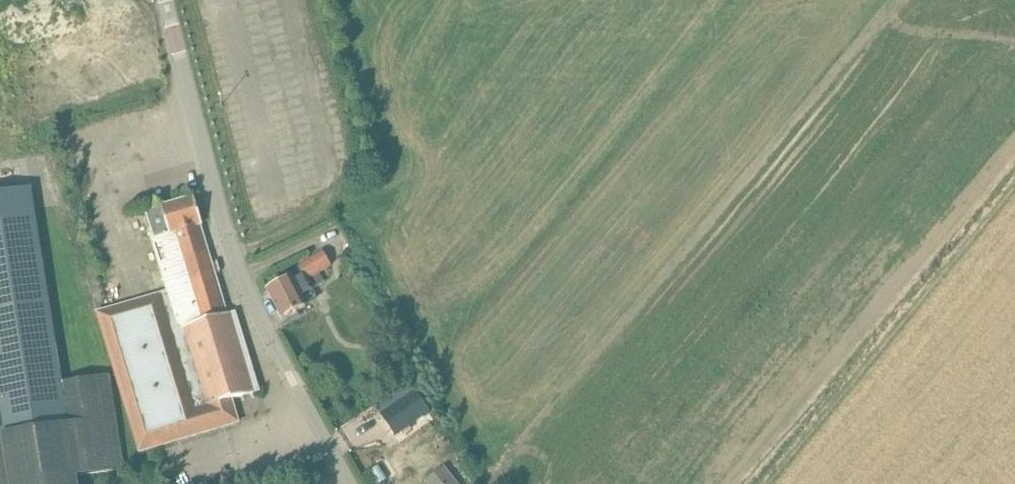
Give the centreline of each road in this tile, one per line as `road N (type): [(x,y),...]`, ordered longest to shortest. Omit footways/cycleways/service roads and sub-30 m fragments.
road 1 (tertiary): [(348,483),(269,340),(228,241),(165,0)]

